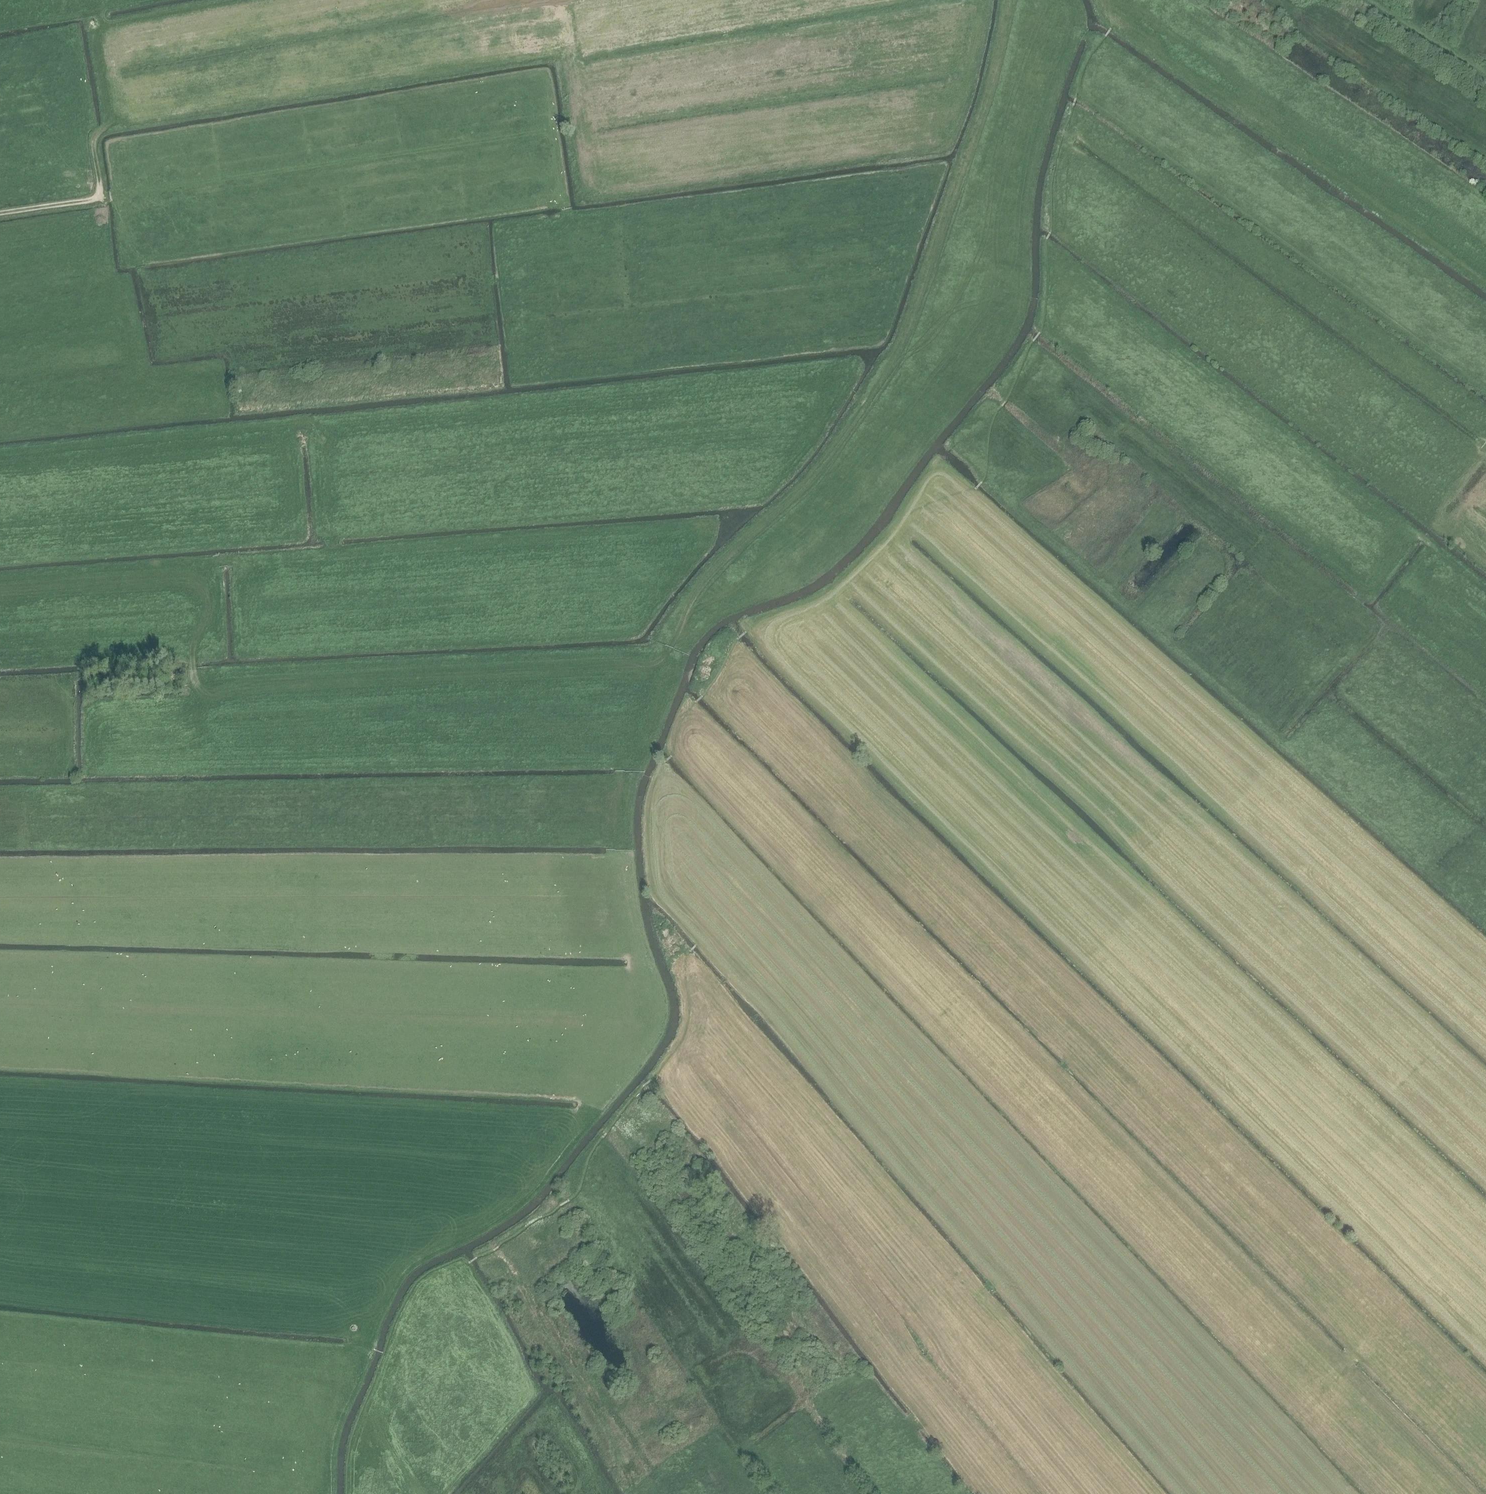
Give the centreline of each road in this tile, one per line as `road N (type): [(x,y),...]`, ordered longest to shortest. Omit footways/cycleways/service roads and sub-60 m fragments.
road 1 (track): [(1371,0),(1485,72)]

